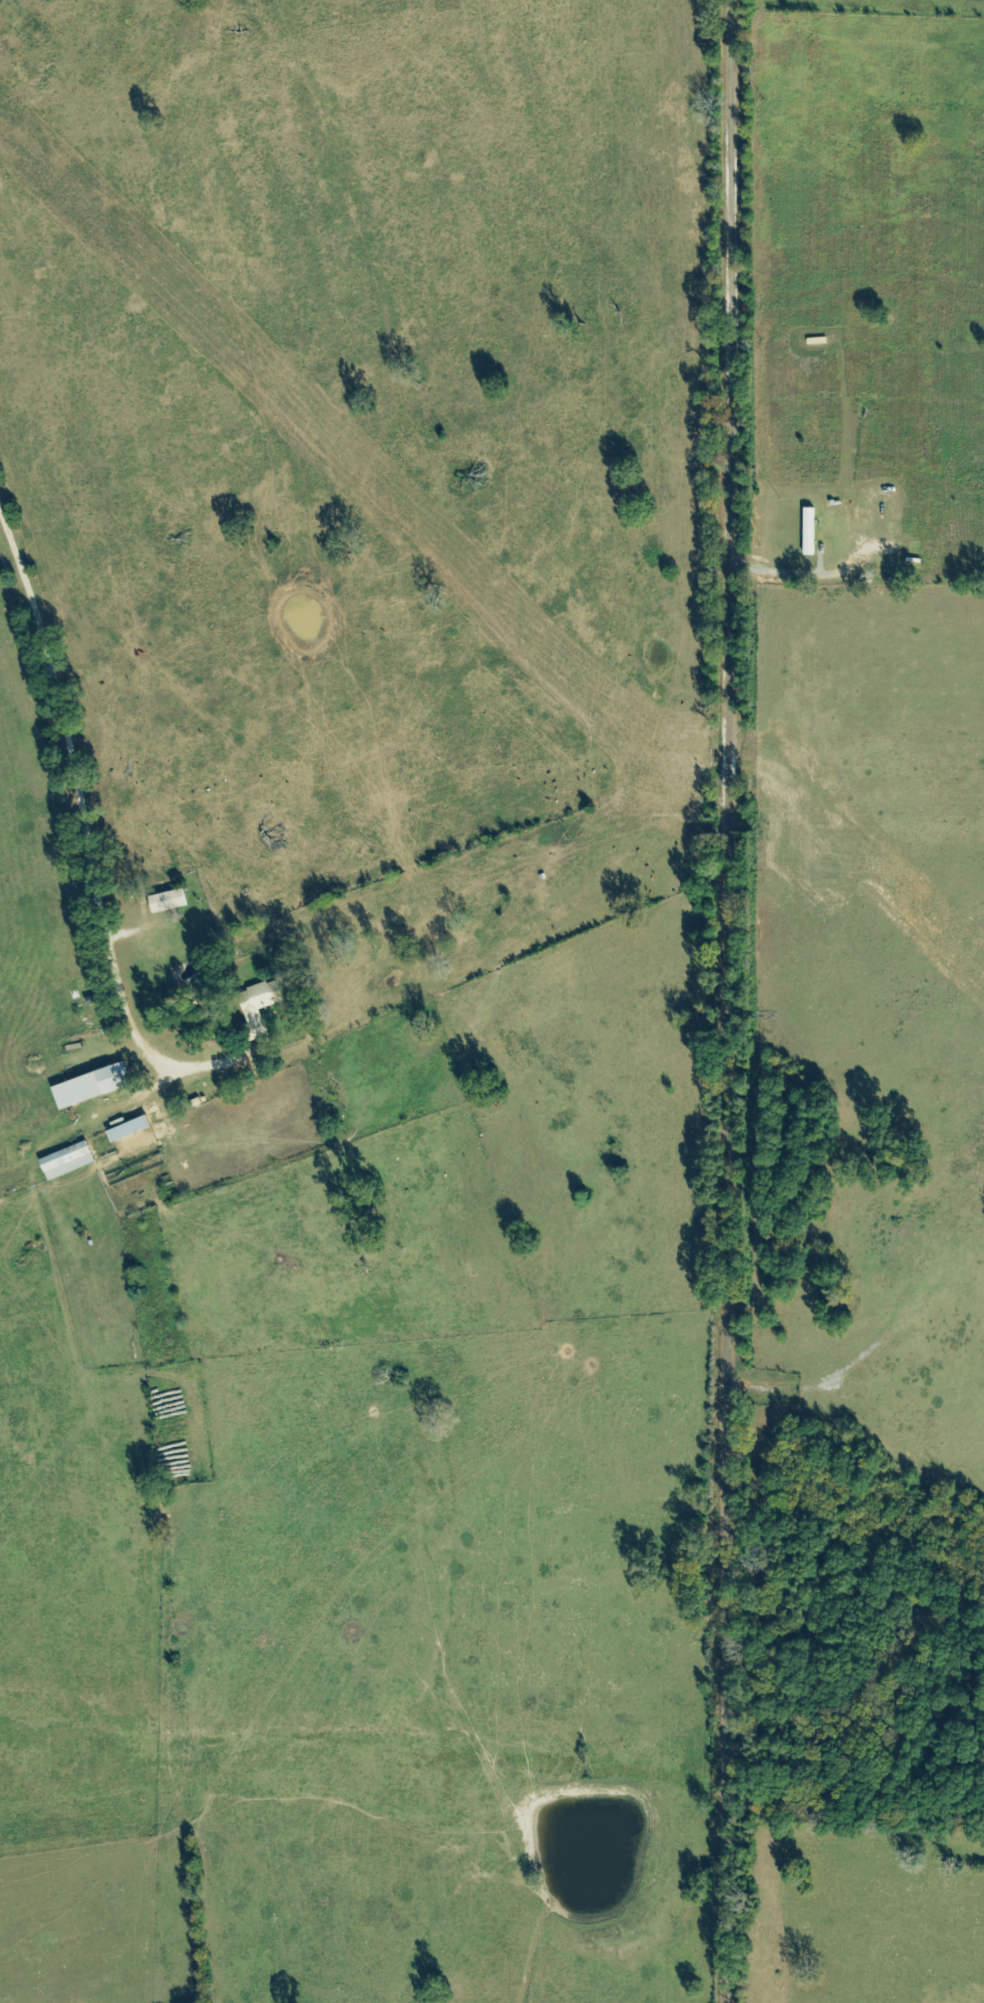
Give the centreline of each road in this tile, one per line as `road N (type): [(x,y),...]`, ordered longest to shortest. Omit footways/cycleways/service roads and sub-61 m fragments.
road 1 (residential): [(734,2002),(738,0)]
road 2 (residential): [(126,1050),(81,796),(46,697),(27,577),(12,562),(0,472)]

